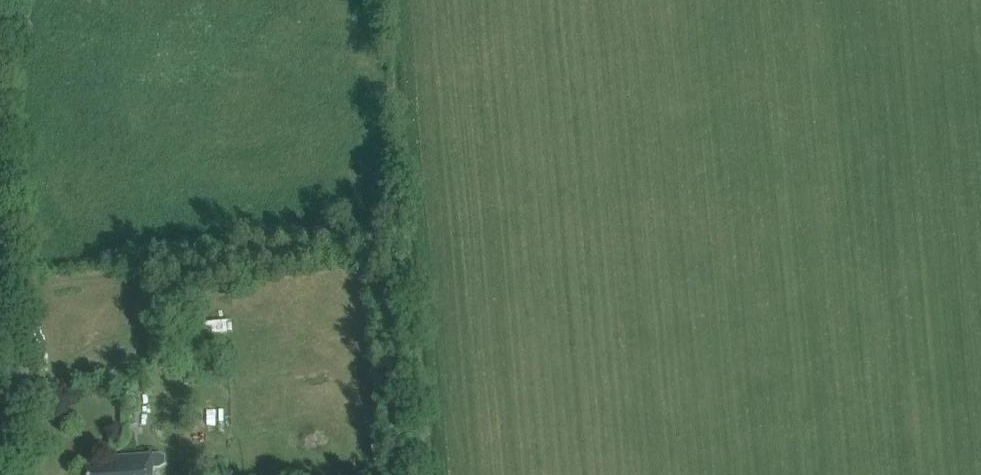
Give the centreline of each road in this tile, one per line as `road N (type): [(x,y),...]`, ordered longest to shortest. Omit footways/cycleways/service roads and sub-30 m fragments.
road 1 (residential): [(21,474),(0,196)]

